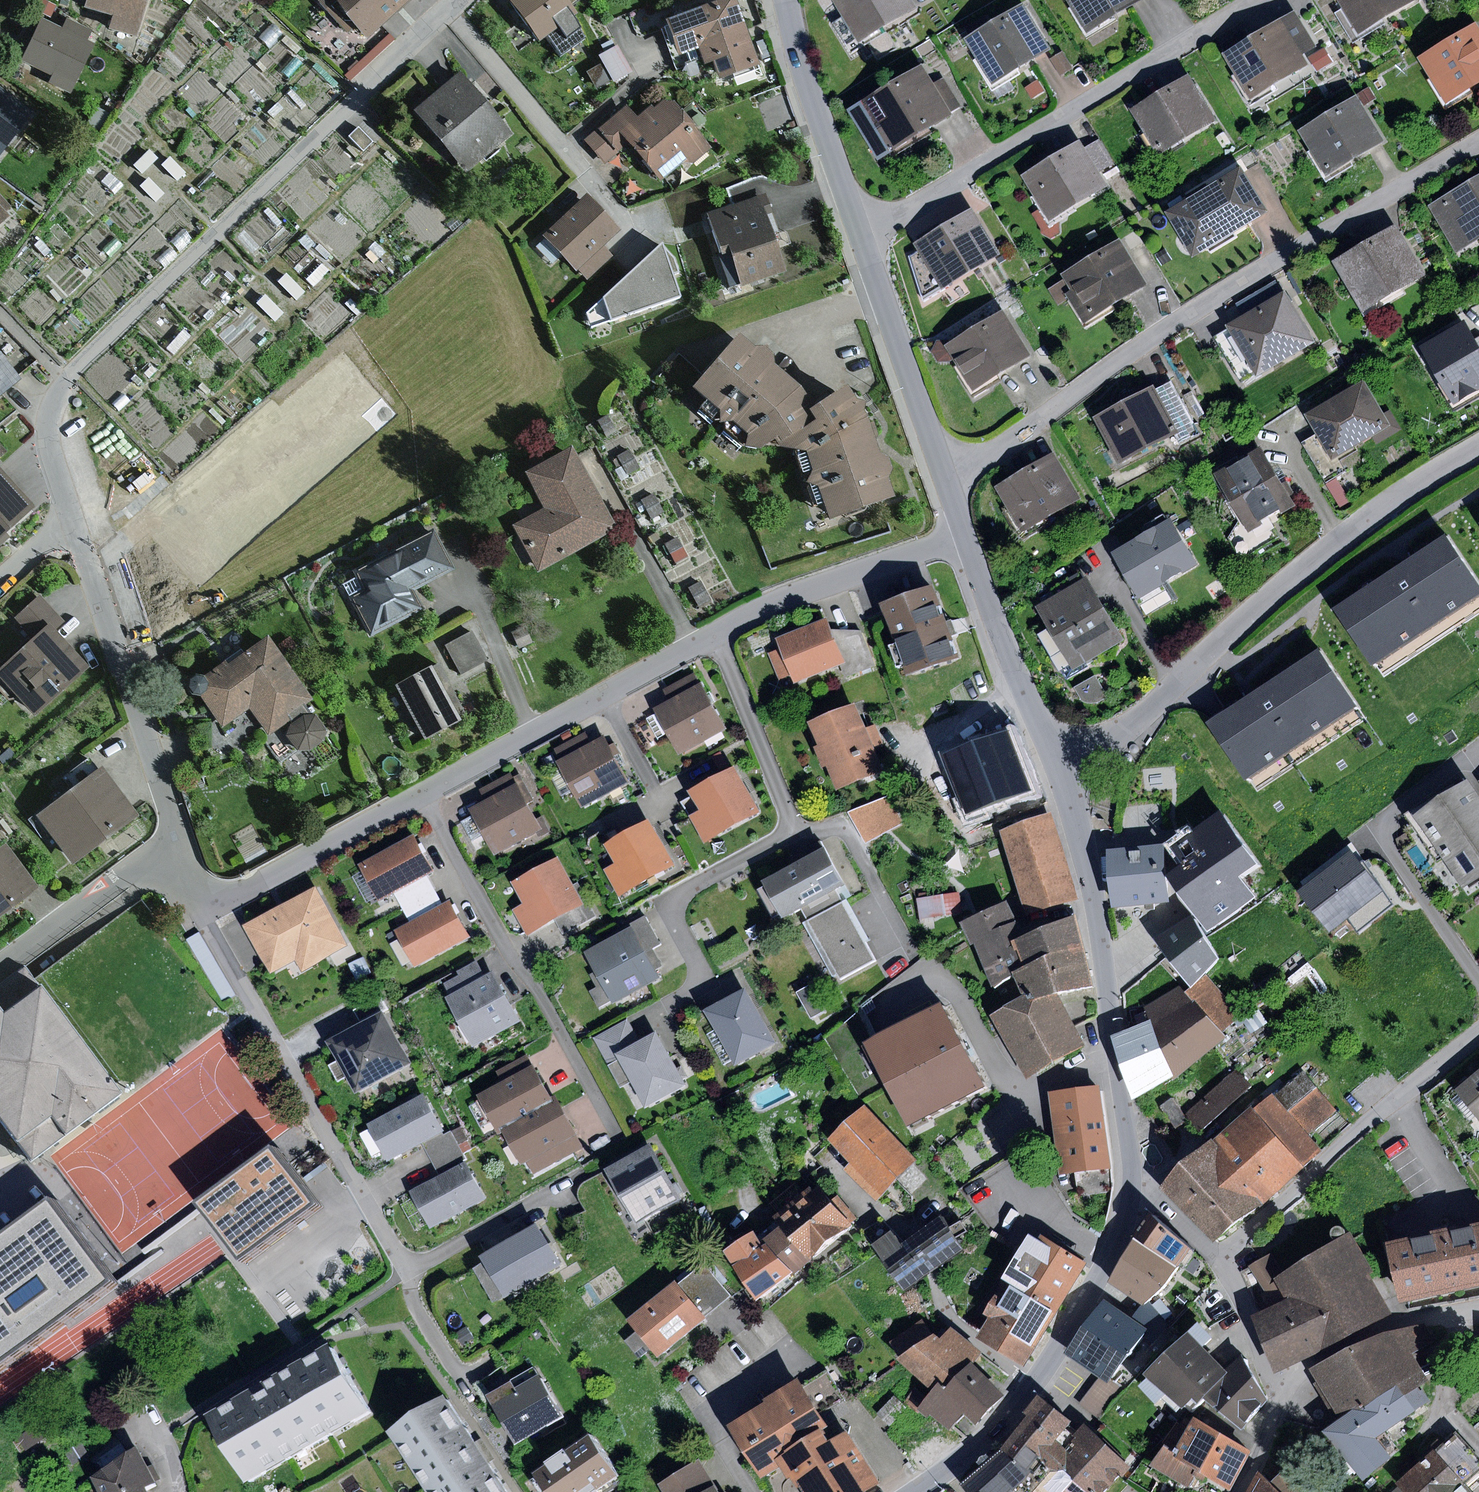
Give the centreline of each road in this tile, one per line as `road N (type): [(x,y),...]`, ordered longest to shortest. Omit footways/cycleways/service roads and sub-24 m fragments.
road 1 (residential): [(176,836),(196,891),(228,897),(769,606),(963,533)]
road 2 (residential): [(74,532),(47,435),(66,382),(461,0)]
road 3 (residential): [(944,478),(1208,301),(1478,141)]
road 4 (residential): [(1065,768),(1112,739),(1332,544),(1478,446)]
road 5 (residential): [(1255,0),(896,216),(858,230)]
road 6 (tertiary): [(1130,1174),(1088,860),(1065,768)]
road 7 (tertiary): [(913,1491),(991,1438),(1030,1382),(1107,1258),(1130,1174)]
road 8 (residential): [(1478,1029),(1248,1229),(1221,1263)]
road 9 (residential): [(74,532),(176,836)]
road 10 (tertiary): [(944,478),(858,230)]
road 11 (tertiary): [(1065,768),(1024,692),(963,533)]
road 12 (tertiary): [(858,230),(785,0)]
road 13 (residential): [(1271,1383),(1403,1320),(1478,1307)]
road 14 (residential): [(0,967),(176,836)]
road 15 (residential): [(1221,1263),(1271,1383)]
road 16 (residential): [(1130,1174),(1221,1263)]

